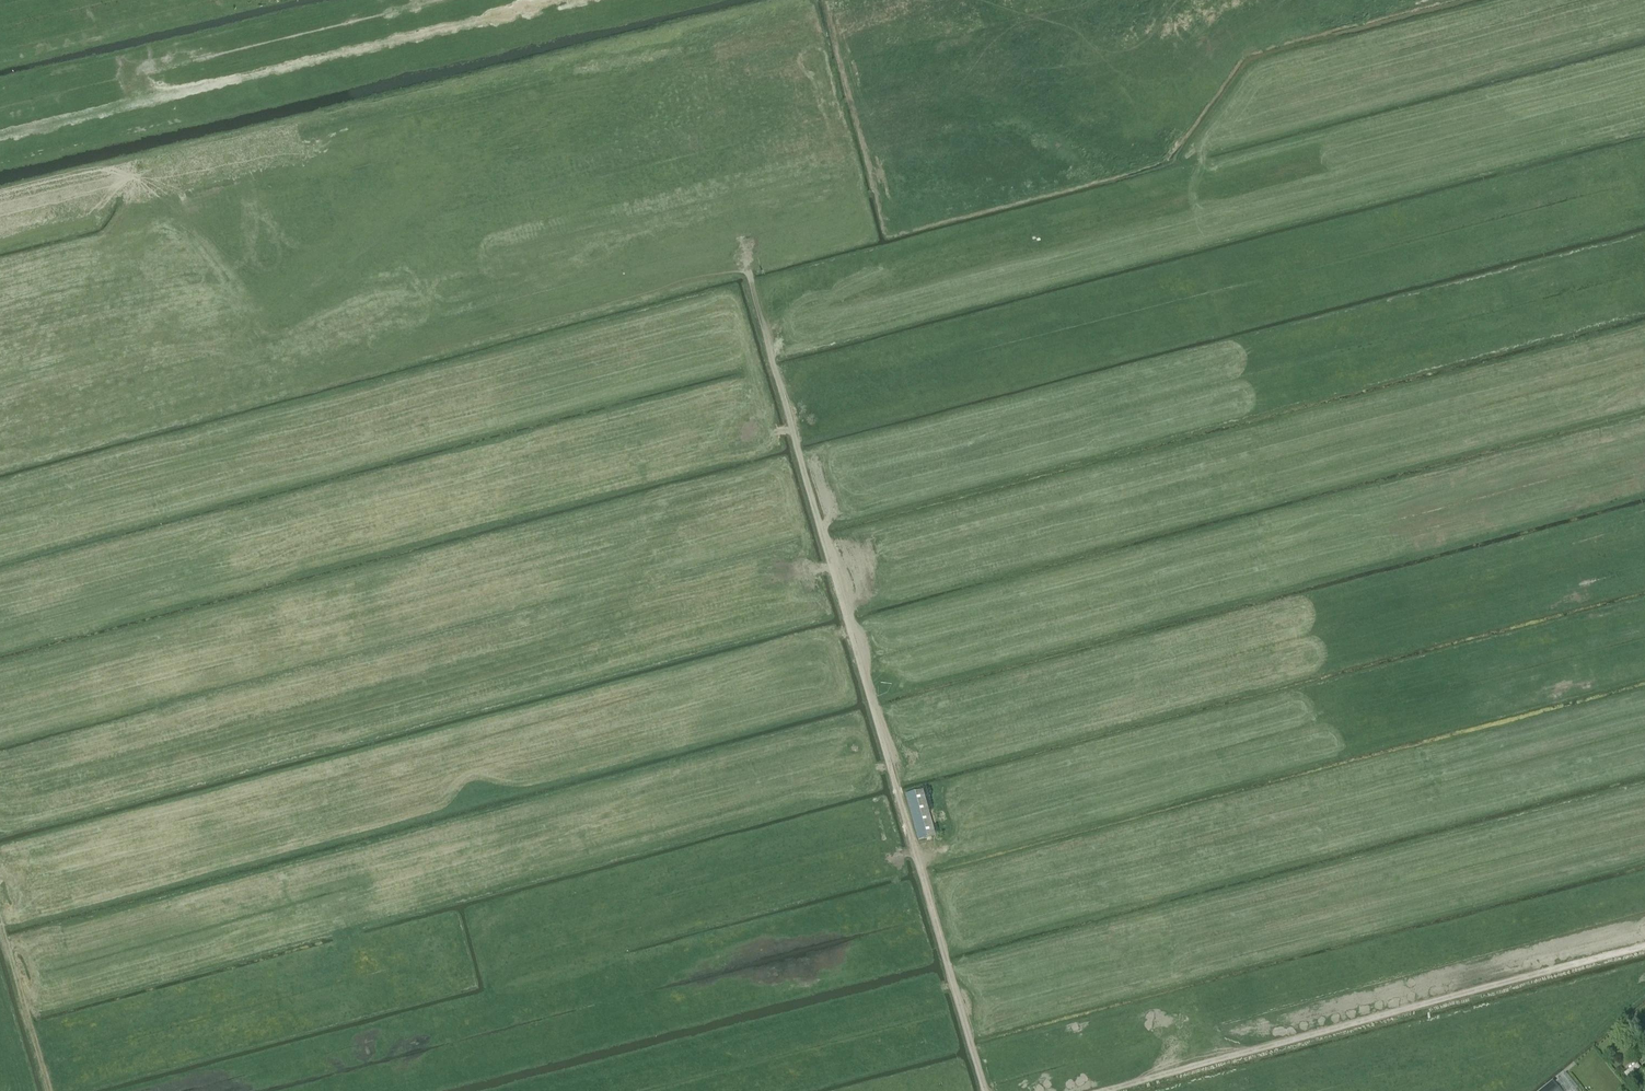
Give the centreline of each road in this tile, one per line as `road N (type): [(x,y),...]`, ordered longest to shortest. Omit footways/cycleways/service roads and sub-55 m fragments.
road 1 (track): [(984,1090),(768,355)]
road 2 (track): [(52,1090),(0,914)]

